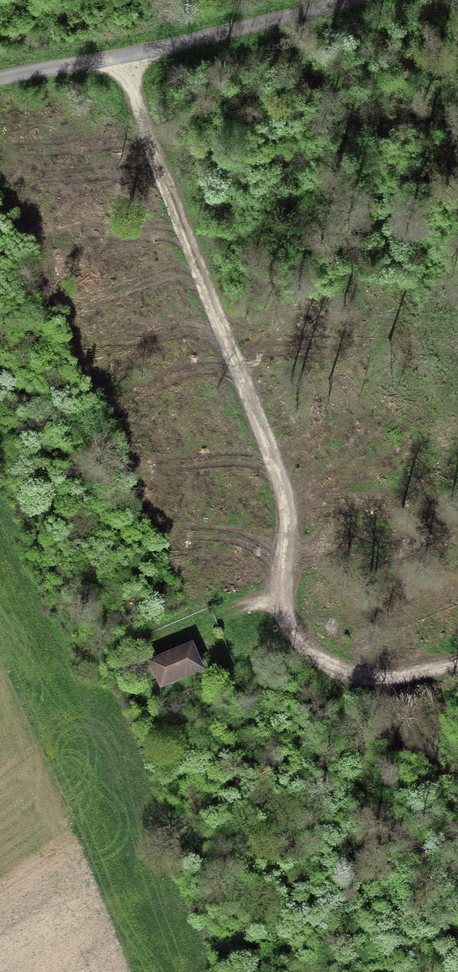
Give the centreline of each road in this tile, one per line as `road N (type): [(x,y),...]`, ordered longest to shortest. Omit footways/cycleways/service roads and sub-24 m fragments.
road 1 (track): [(344,683),(316,663),(282,613),(288,509),(125,62)]
road 2 (track): [(374,0),(0,89)]
road 3 (track): [(457,669),(399,684),(344,683),(408,835),(457,888)]

